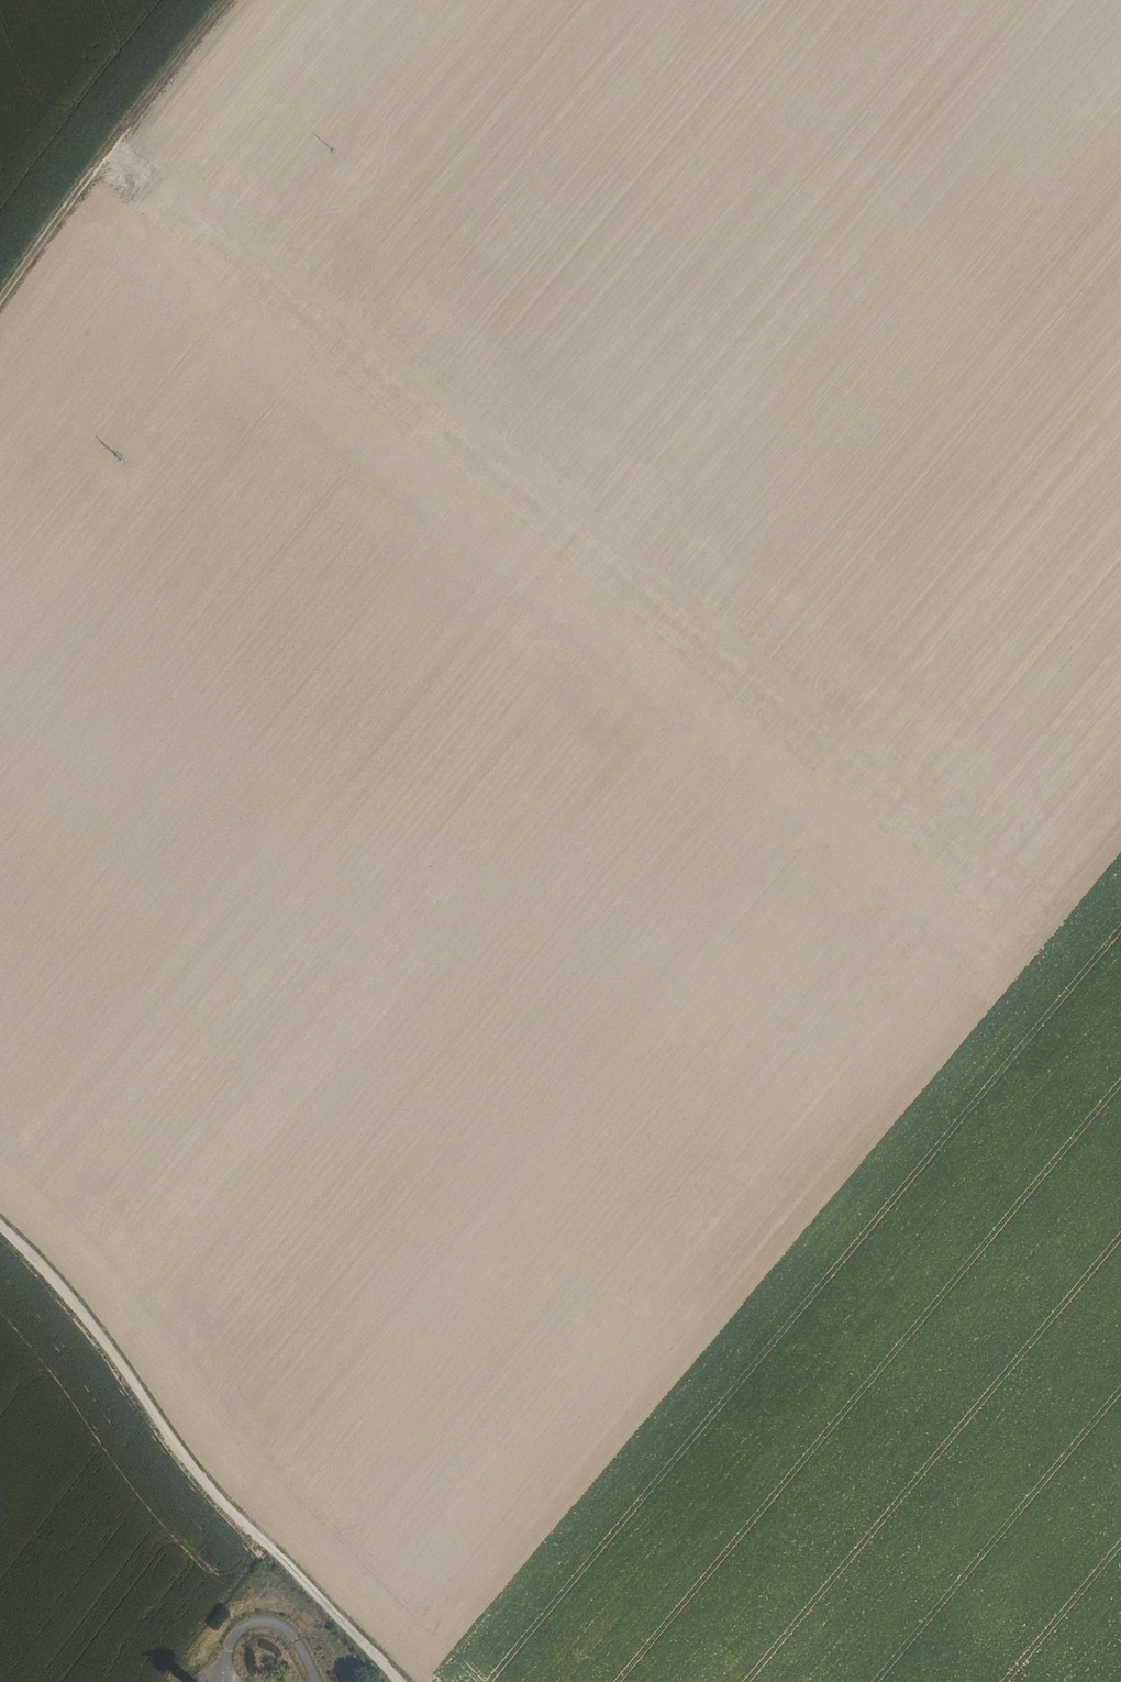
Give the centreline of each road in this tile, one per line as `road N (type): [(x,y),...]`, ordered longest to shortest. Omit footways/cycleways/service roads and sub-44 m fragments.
road 1 (track): [(392,1681),(190,1475),(118,1368),(0,1233)]
road 2 (track): [(0,309),(126,135),(237,0)]

